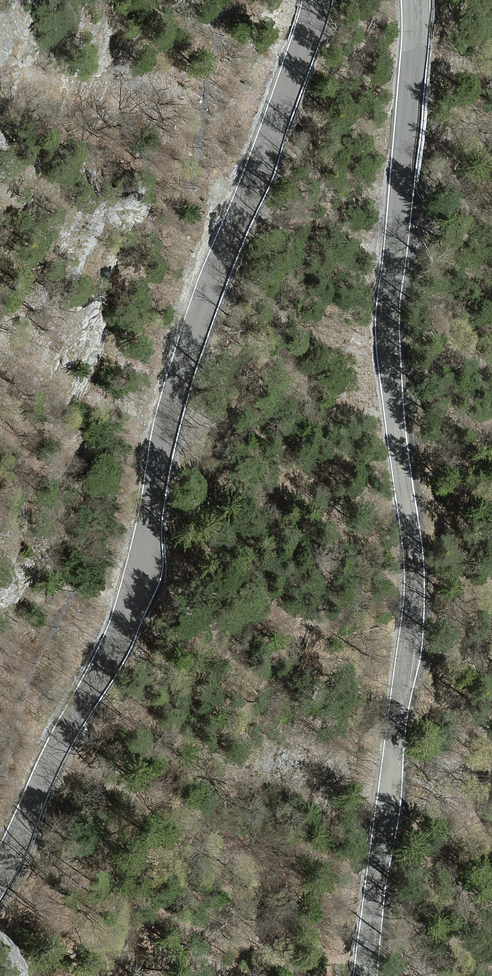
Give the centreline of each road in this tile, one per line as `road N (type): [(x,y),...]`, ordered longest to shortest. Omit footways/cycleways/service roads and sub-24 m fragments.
road 1 (unclassified): [(364,975),(414,583),(388,336),(413,0)]
road 2 (unclassified): [(315,0),(179,379),(148,544),(122,631),(0,872)]

